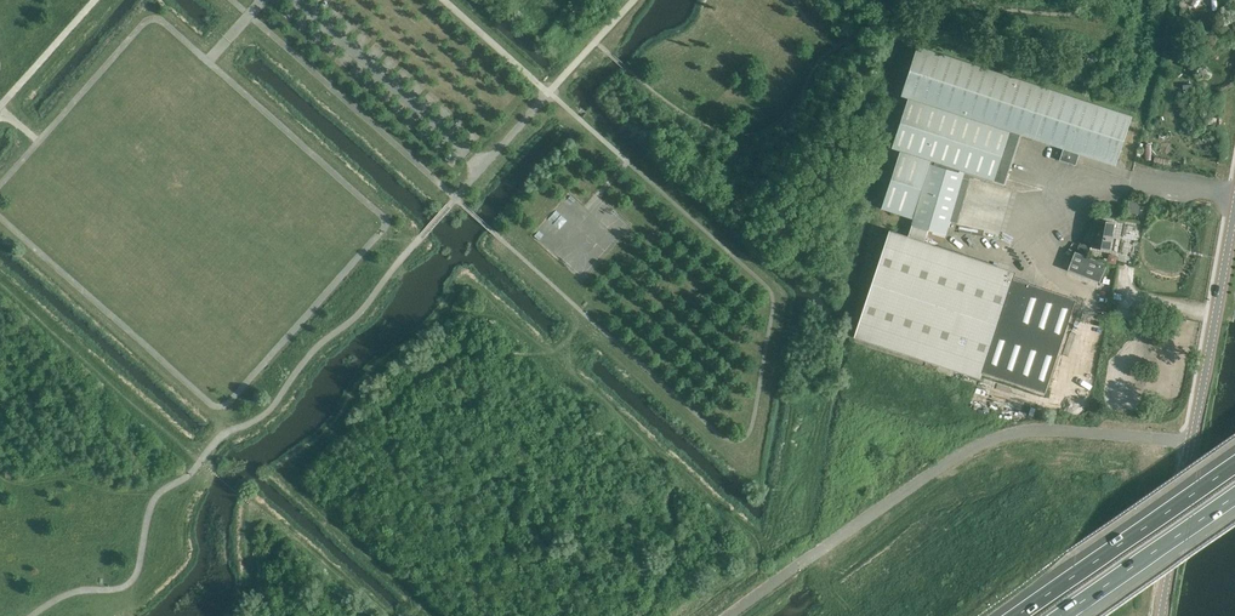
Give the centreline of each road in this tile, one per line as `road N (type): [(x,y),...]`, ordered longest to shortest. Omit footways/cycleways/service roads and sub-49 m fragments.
road 1 (tertiary): [(1162,615),(1234,211)]
road 2 (motorway): [(1234,464),(1017,615)]
road 3 (motorway): [(1062,615),(1234,495)]

